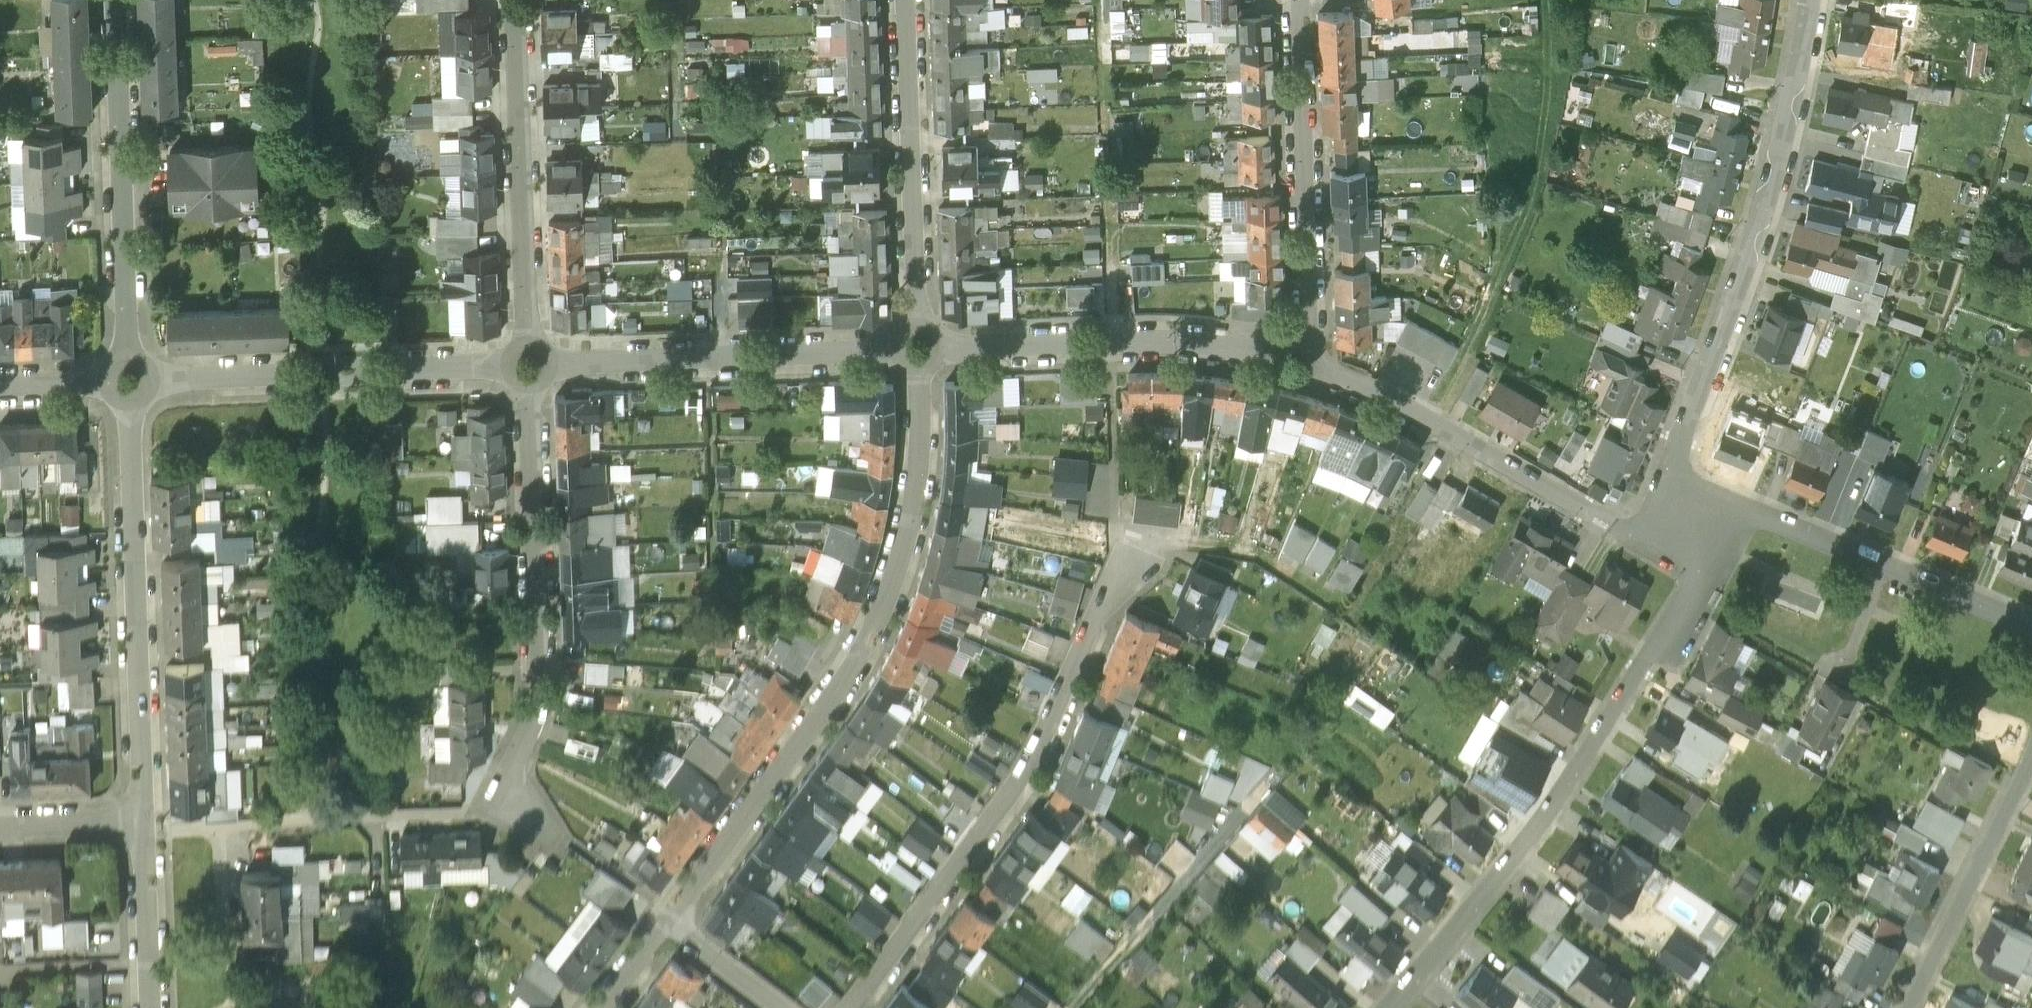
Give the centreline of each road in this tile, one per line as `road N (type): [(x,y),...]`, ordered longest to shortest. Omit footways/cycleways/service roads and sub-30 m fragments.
road 1 (residential): [(663,927),(820,720),(867,639),(899,556),(912,491),(919,375)]
road 2 (residential): [(1687,523),(1699,576),(1560,797),(1385,1007)]
road 3 (residential): [(849,1007),(1034,758),(1090,629),(1152,542)]
road 4 (residential): [(1809,0),(1789,133),(1766,214),(1668,462),(1687,523)]
road 5 (residential): [(1687,523),(1628,533),(1288,361)]
road 6 (residential): [(530,393),(541,692),(516,766),(496,797)]
road 7 (residential): [(124,410),(144,823)]
road 8 (residential): [(2031,626),(1744,508),(1687,523)]
road 9 (residential): [(1288,361),(1306,332),(1300,0)]
road 10 (residential): [(114,0),(127,354)]
road 11 (residential): [(1288,361),(1249,350),(1134,345),(942,353)]
road 12 (residential): [(155,379),(501,364)]
road 13 (residential): [(513,0),(522,340)]
road 14 (residential): [(553,362),(892,348)]
road 15 (residential): [(917,325),(902,0)]
road 16 (residential): [(2031,760),(1907,1007)]
road 17 (residential): [(144,823),(150,1007)]
road 18 (residential): [(144,823),(0,828)]
road 19 (residential): [(772,1007),(663,927)]

